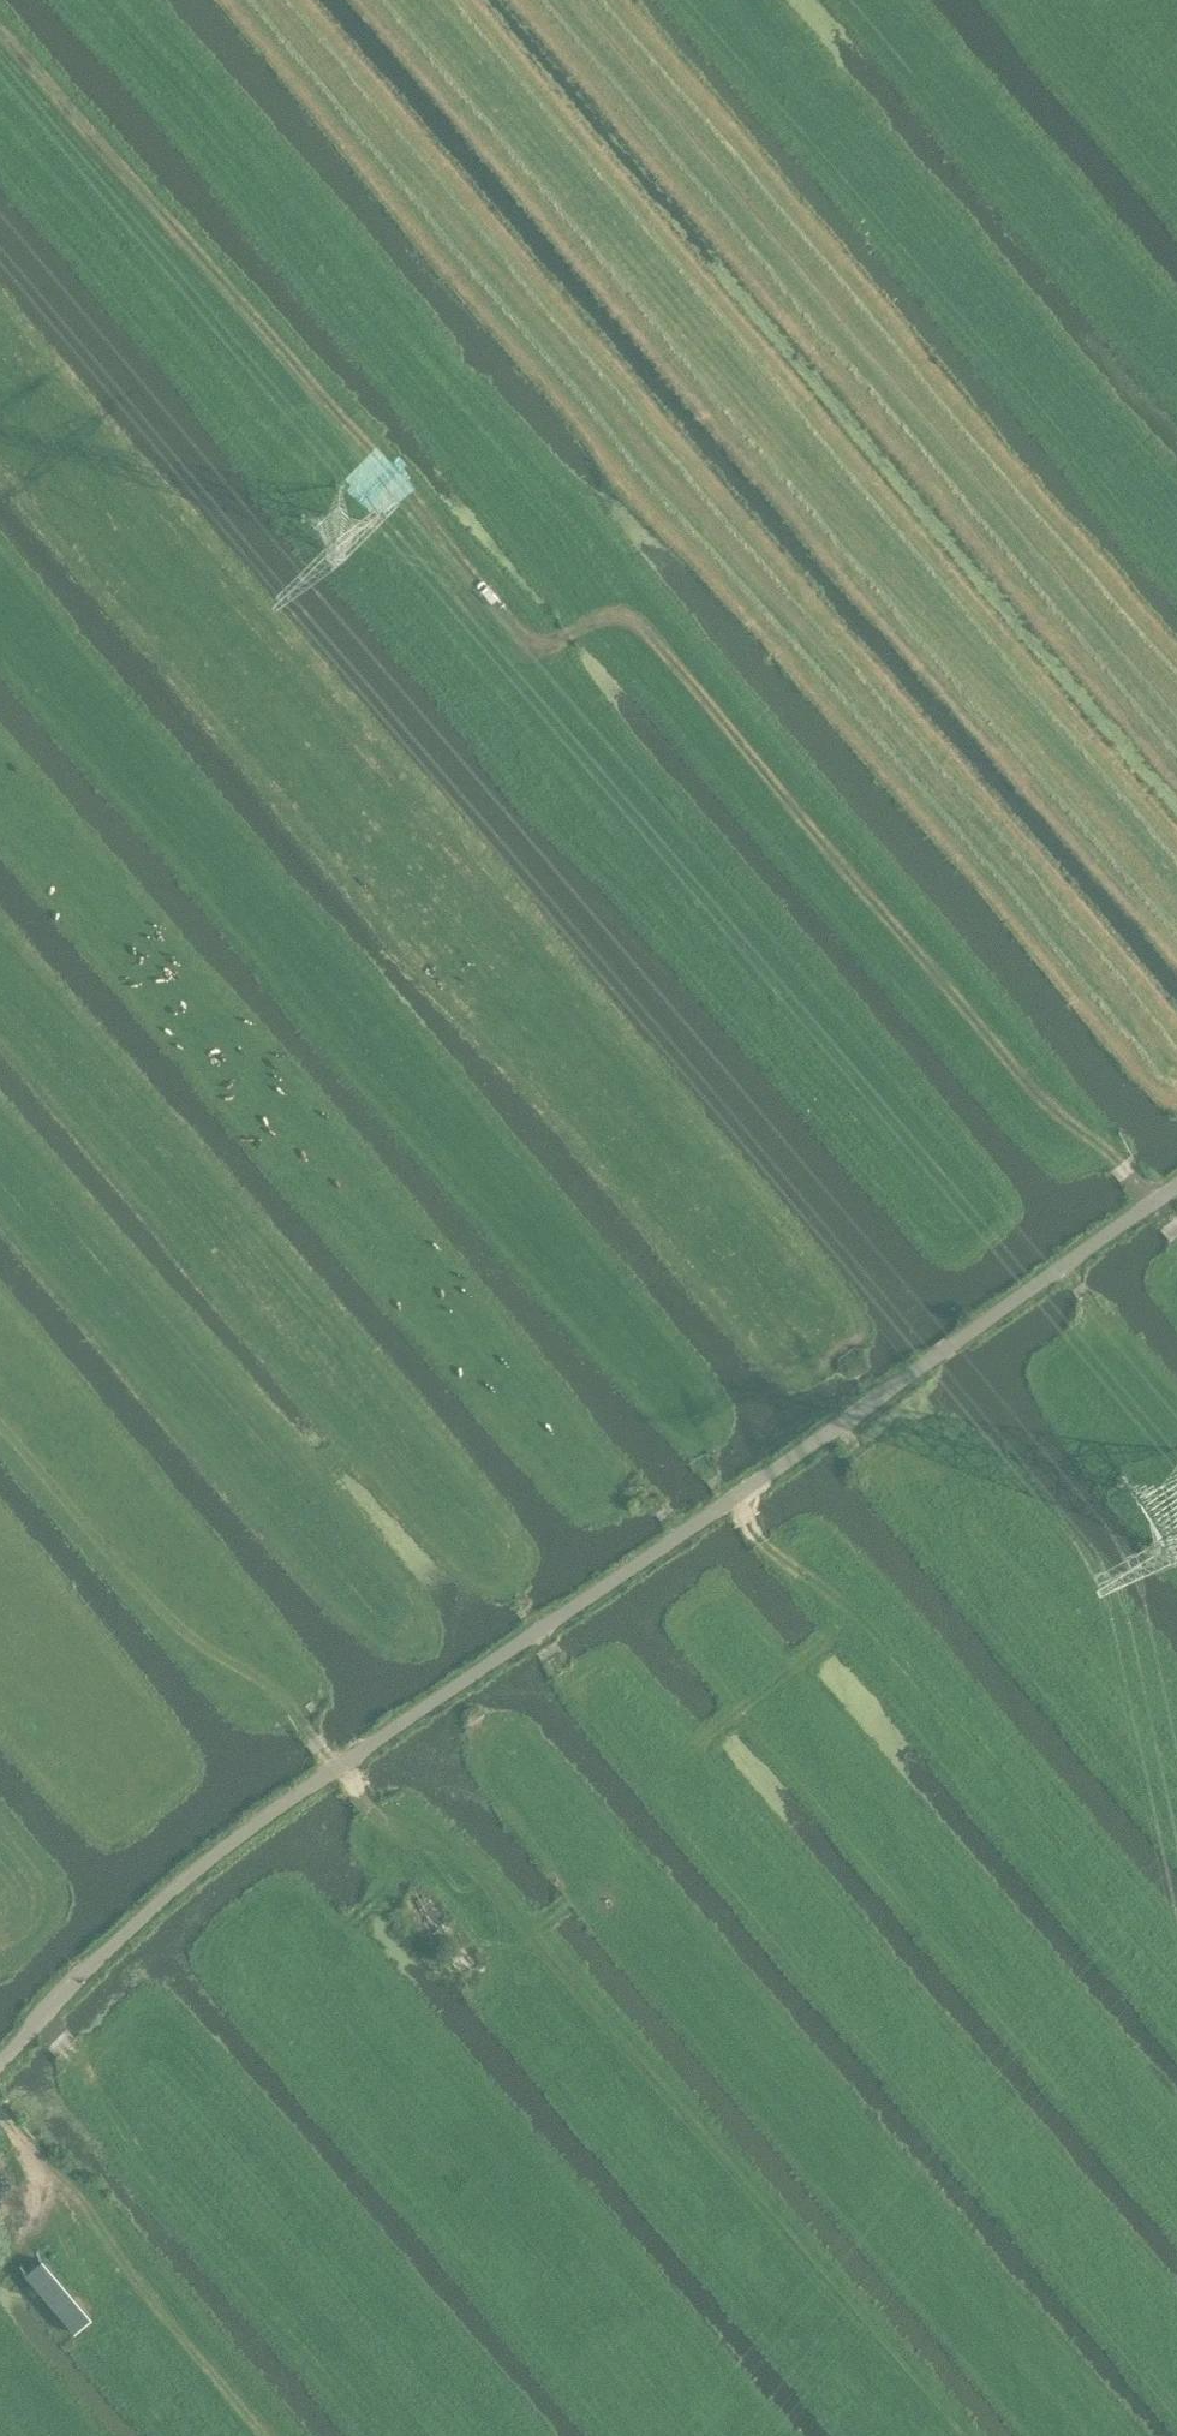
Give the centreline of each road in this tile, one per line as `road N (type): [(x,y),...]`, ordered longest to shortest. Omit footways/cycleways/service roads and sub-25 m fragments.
road 1 (unclassified): [(0,2063),(122,1937),(270,1814),(1176,1186)]
road 2 (track): [(0,2247),(41,2199),(50,2165),(0,2103)]
road 3 (track): [(145,2144),(87,2203),(50,2165)]

